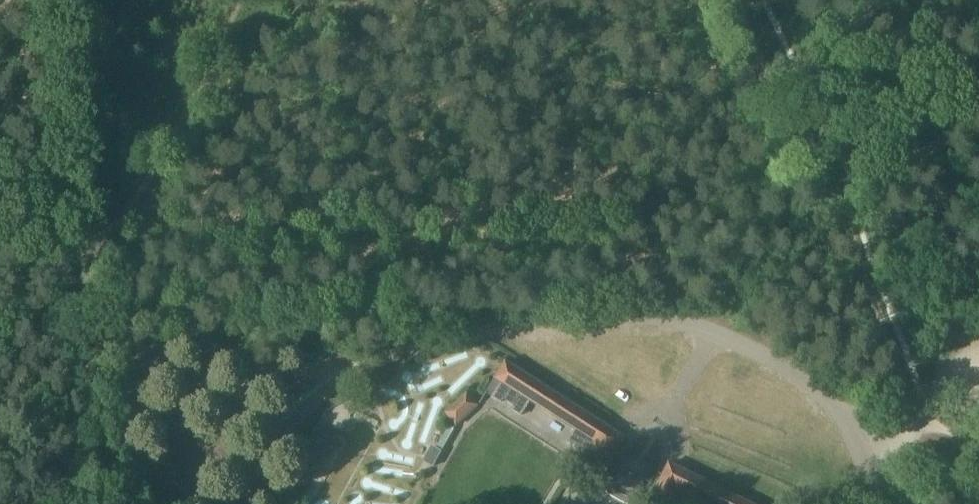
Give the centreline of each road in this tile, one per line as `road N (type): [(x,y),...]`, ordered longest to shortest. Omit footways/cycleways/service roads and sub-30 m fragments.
road 1 (unclassified): [(220,503),(250,451),(324,371),(390,340),(514,308),(663,308),(775,354),(880,442)]
road 2 (track): [(87,248),(89,0)]
road 3 (track): [(921,418),(835,199)]
road 4 (track): [(735,0),(835,199)]
road 5 (track): [(94,337),(289,409)]

